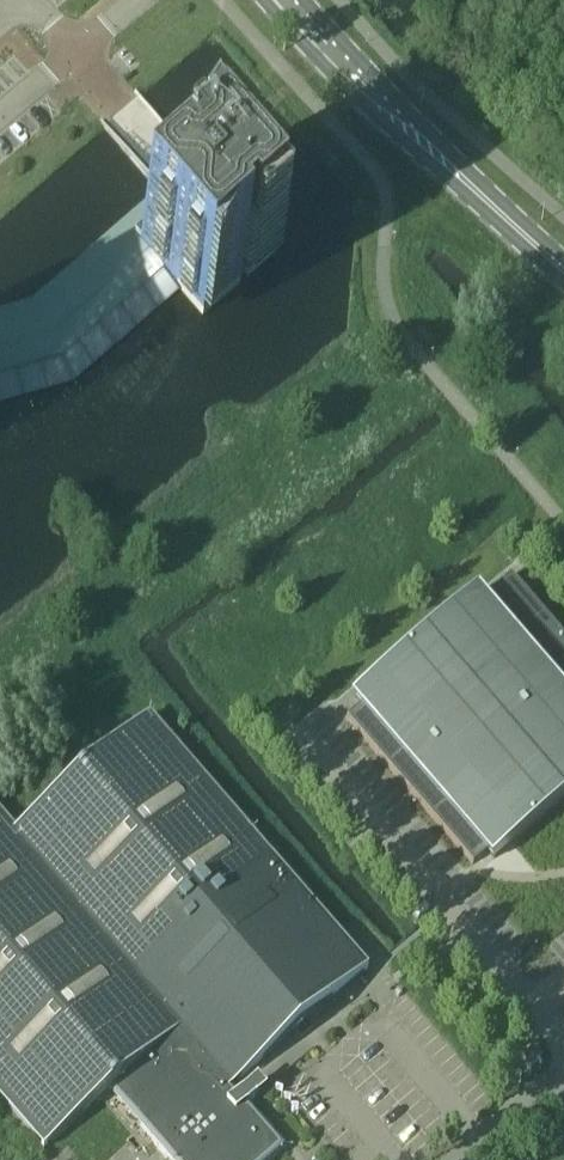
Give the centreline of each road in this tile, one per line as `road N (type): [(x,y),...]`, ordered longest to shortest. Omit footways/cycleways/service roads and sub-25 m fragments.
road 1 (secondary): [(563,275),(395,120),(286,0)]
road 2 (residential): [(0,118),(135,0)]
road 3 (unclassified): [(563,1065),(455,1159)]

